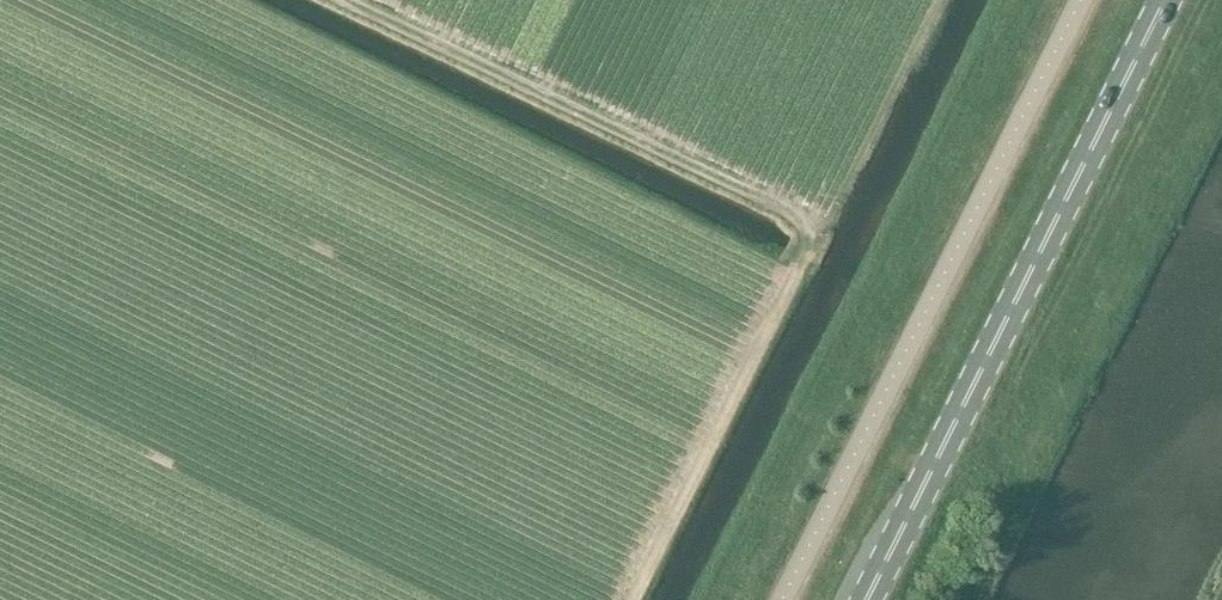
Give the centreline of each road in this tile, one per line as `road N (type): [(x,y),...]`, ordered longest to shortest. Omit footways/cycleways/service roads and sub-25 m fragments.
road 1 (track): [(634,599),(811,230),(778,202),(352,0)]
road 2 (primary): [(868,599),(1167,0)]
road 3 (unclassified): [(782,599),(974,218)]
road 4 (unclassified): [(1082,0),(974,218)]

